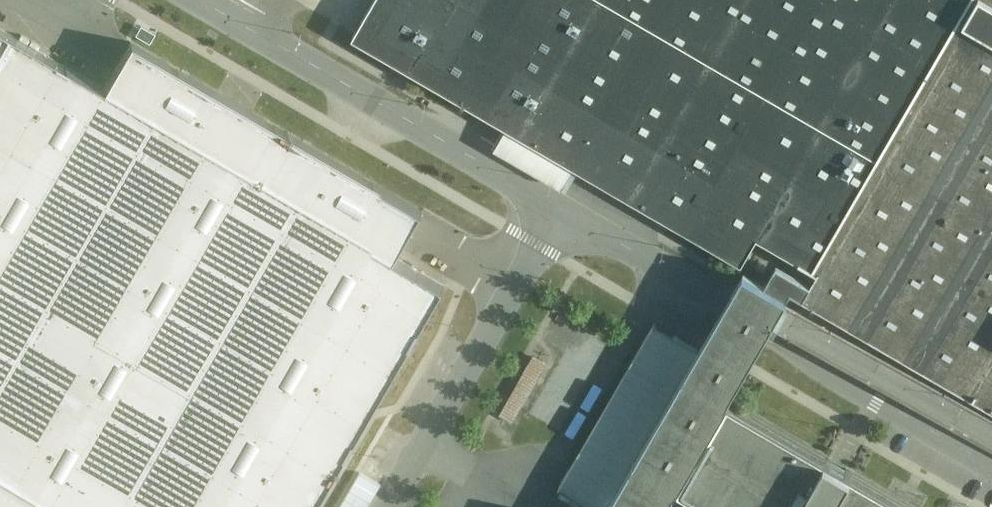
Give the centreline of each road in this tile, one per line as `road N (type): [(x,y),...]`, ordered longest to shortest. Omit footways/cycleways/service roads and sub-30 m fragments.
road 1 (unclassified): [(991,459),(566,212)]
road 2 (unclassified): [(566,212),(201,0)]
road 3 (unclassified): [(566,212),(392,506)]

